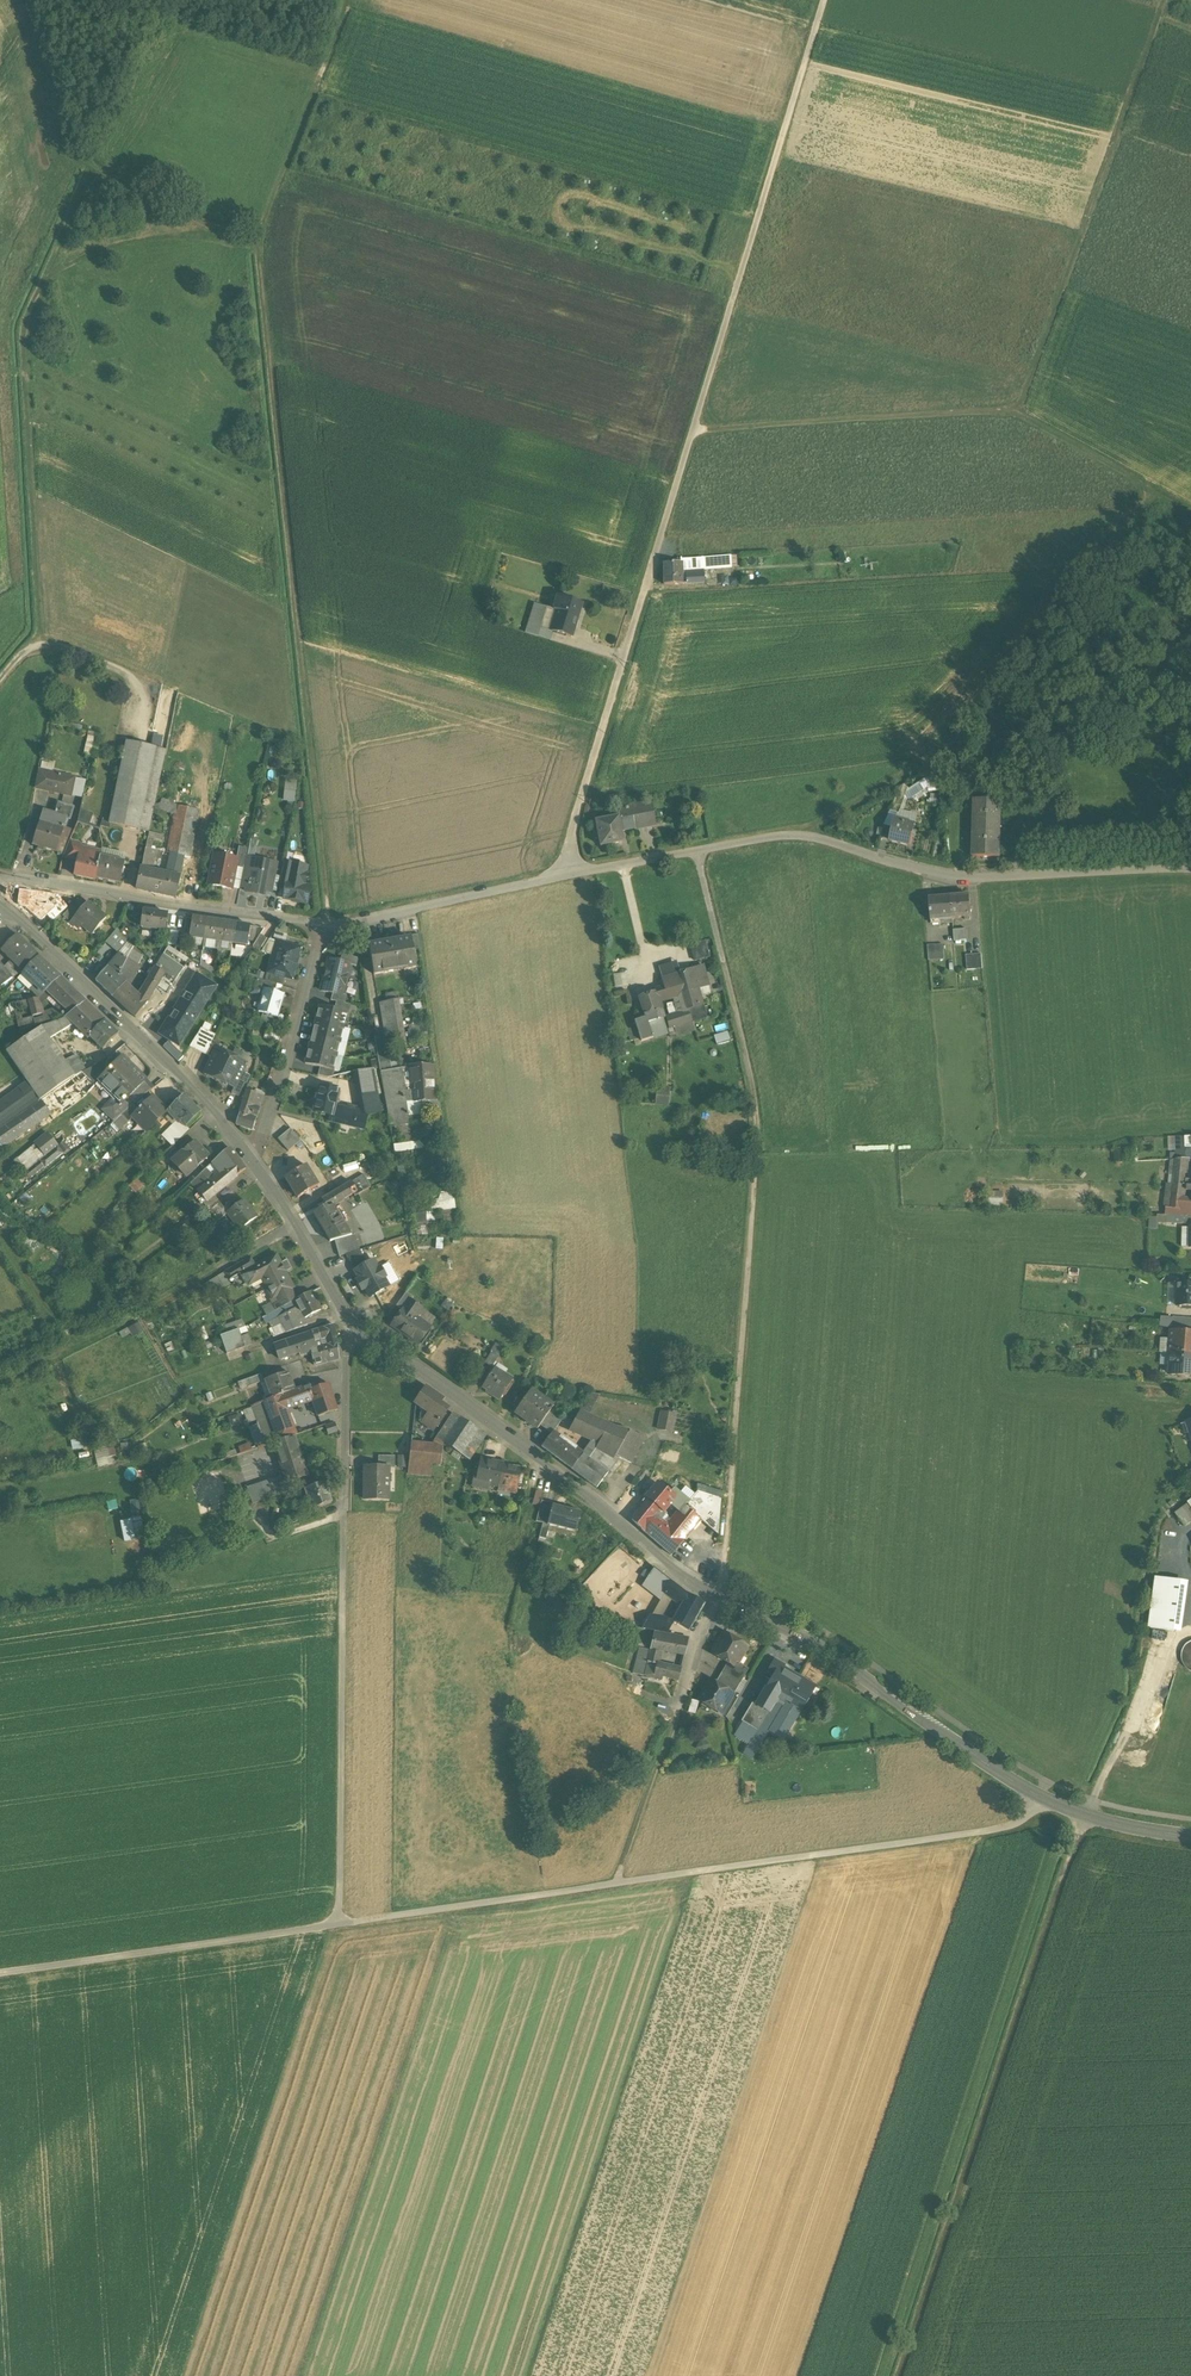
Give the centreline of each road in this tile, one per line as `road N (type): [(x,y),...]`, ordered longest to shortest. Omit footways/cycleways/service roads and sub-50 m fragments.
road 1 (track): [(0,1974),(1008,1827),(1040,1797)]
road 2 (tertiary): [(350,1321),(684,1577),(812,1641),(1027,1792),(1085,1816),(1190,1837)]
road 3 (track): [(1190,1634),(1163,1636),(1085,1816),(899,2375)]
road 4 (track): [(697,851),(754,1104),(756,1164),(717,1594)]
road 5 (track): [(261,248),(327,926)]
road 6 (residential): [(563,875),(795,833),(952,875),(1190,868)]
road 7 (track): [(824,0),(655,550)]
road 8 (track): [(1190,510),(1148,488),(1027,656),(970,717),(921,762),(815,823),(812,836)]
road 9 (track): [(97,179),(30,333),(43,644)]
road 10 (track): [(1148,488),(1025,416),(694,430)]
road 11 (track): [(1025,416),(1169,0)]
road 12 (track): [(346,1515),(338,1924)]
road 13 (tertiary): [(0,906),(156,1050),(248,1156)]
road 14 (unclassified): [(655,550),(563,875)]
road 15 (track): [(0,1382),(137,1317),(295,1224)]
road 16 (residential): [(0,883),(20,876),(320,925)]
road 17 (track): [(261,248),(353,0)]
road 18 (residential): [(320,925),(563,875)]
road 19 (residential): [(320,925),(262,1137),(248,1156)]
road 20 (residential): [(350,1321),(346,1515)]
road 21 (tertiary): [(248,1156),(350,1321)]
road 22 (track): [(37,0),(97,179)]
road 23 (track): [(682,1714),(615,1884)]
road 24 (track): [(97,179),(261,248)]

